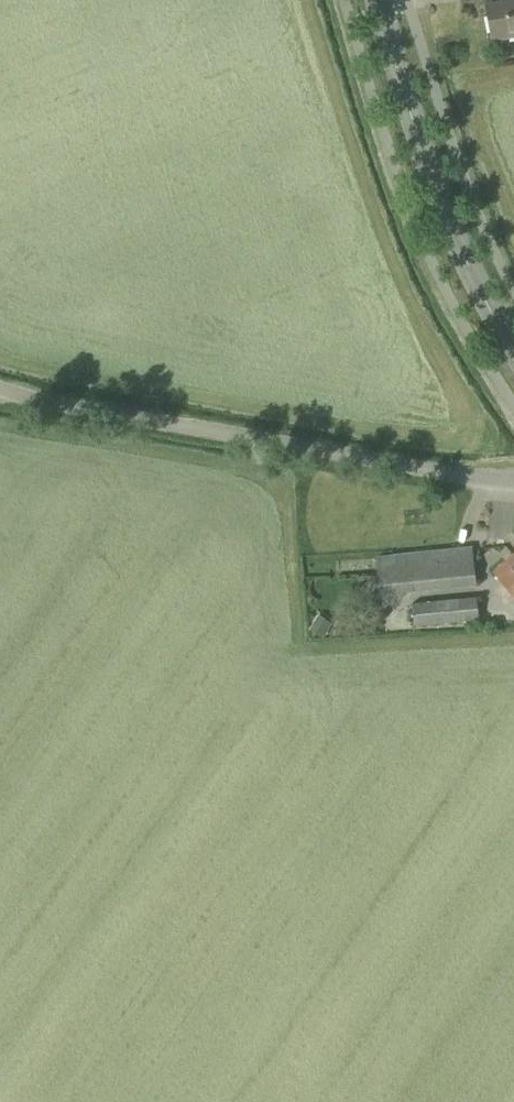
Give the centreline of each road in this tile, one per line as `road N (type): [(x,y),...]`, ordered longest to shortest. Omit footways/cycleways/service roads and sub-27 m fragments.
road 1 (unclassified): [(513,483),(459,479),(0,378)]
road 2 (tertiary): [(513,351),(448,227),(378,0)]

